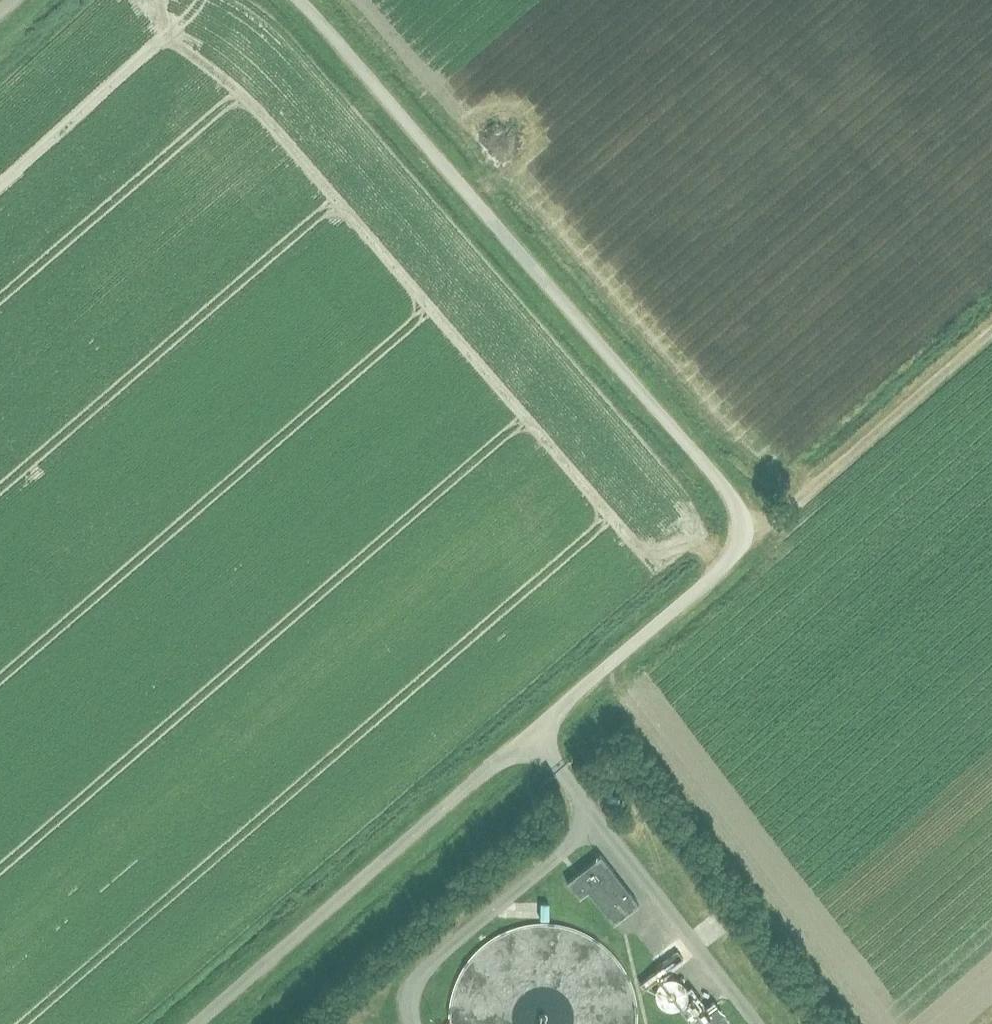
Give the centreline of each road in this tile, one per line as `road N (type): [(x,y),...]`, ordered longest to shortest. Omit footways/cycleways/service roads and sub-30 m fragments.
road 1 (unclassified): [(198,1023),(538,736),(726,562),(745,529),(736,504),(295,0)]
road 2 (track): [(726,562),(991,330)]

